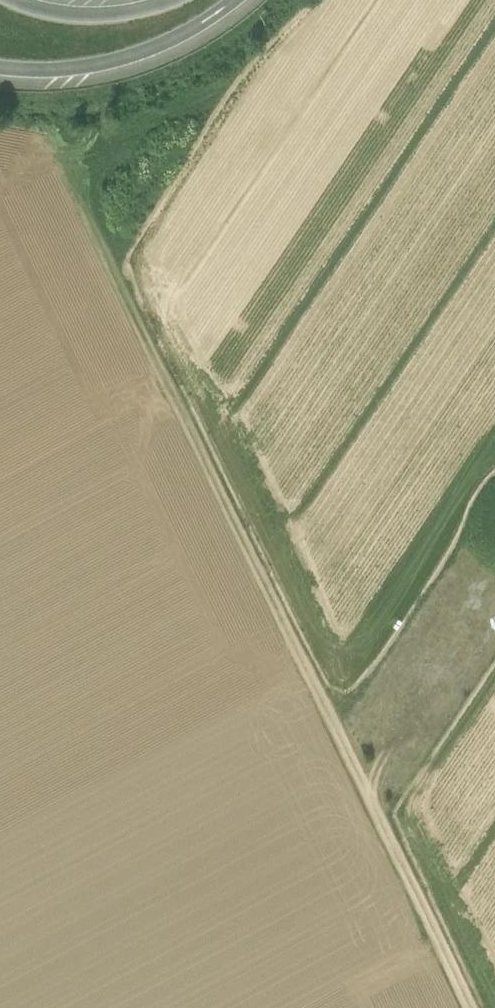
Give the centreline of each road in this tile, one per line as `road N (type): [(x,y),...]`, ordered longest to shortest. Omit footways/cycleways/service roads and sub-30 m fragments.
road 1 (track): [(468,1007),(56,160)]
road 2 (motorway): [(0,65),(90,64),(145,50),(233,0)]
road 3 (track): [(358,785),(494,578)]
road 4 (motorway): [(165,0),(99,13),(18,0)]

